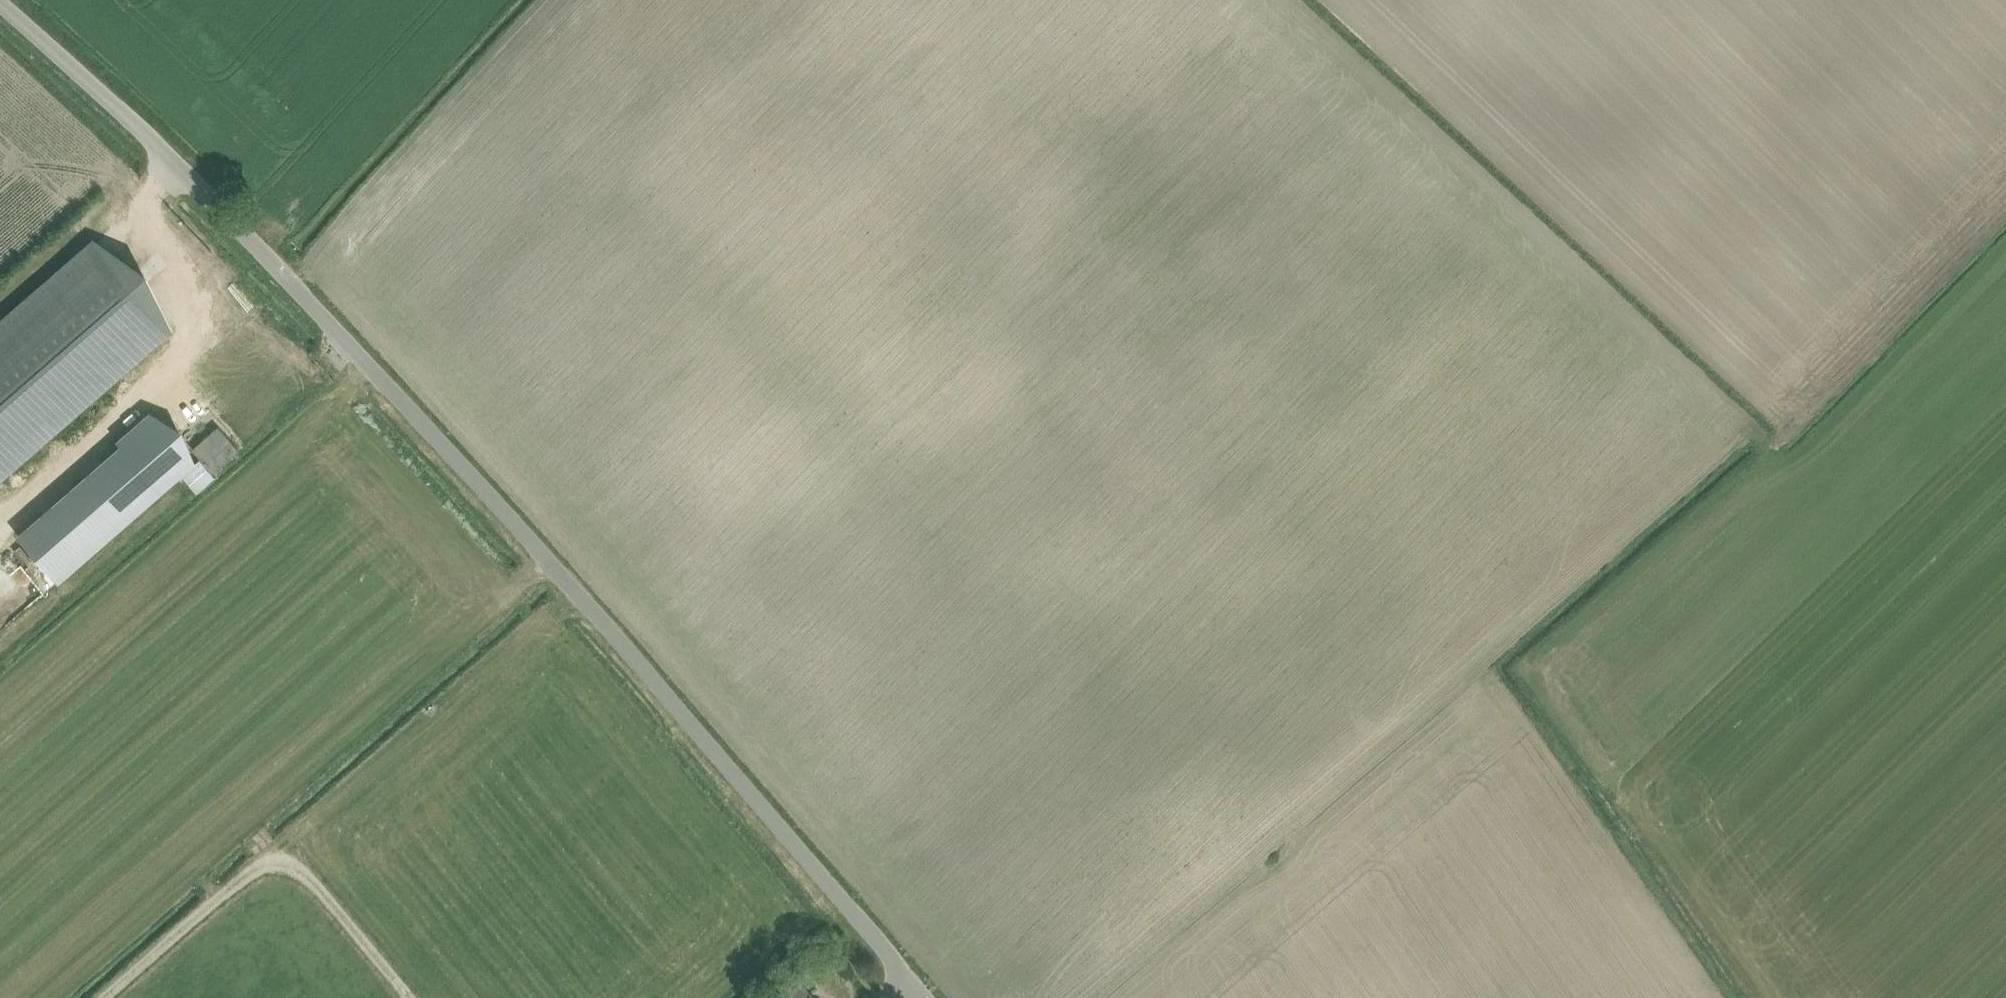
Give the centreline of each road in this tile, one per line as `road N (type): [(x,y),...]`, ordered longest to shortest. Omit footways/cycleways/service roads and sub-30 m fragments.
road 1 (unclassified): [(923,997),(516,523),(171,159),(0,3)]

